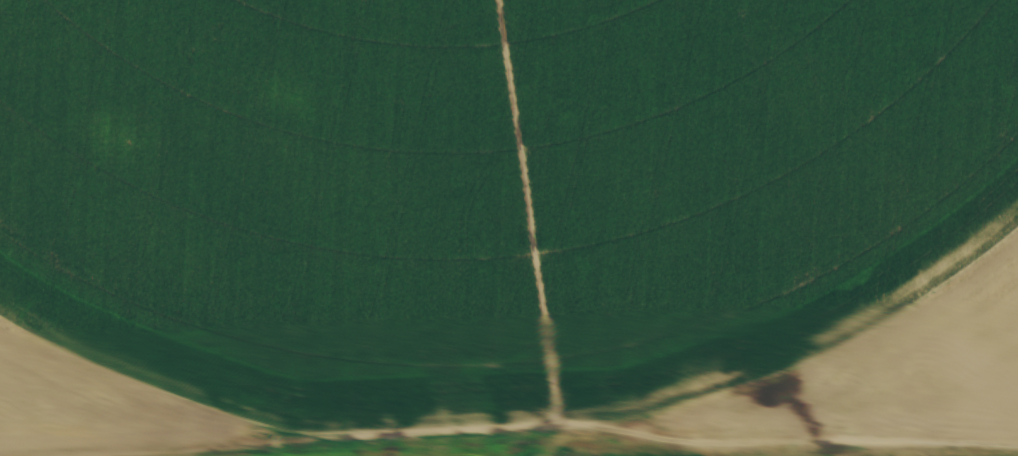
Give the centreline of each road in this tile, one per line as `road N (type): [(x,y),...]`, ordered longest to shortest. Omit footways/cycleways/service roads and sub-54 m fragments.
road 1 (residential): [(1017,445),(701,443),(142,455)]

